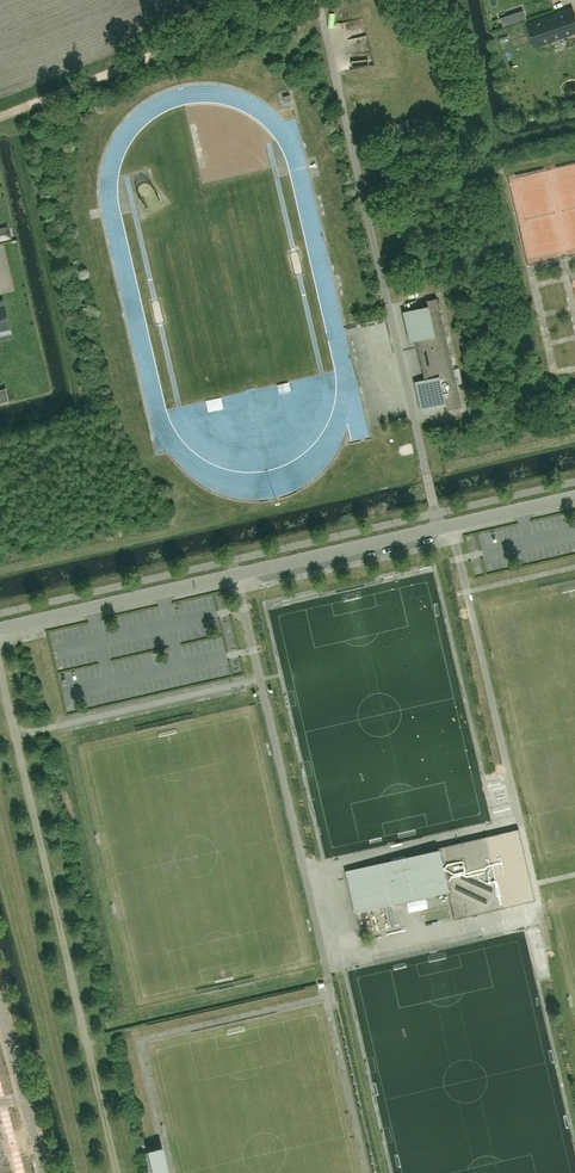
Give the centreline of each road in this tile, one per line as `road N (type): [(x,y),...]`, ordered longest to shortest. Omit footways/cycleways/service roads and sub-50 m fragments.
road 1 (track): [(0,117),(145,61),(266,0)]
road 2 (residential): [(34,1138),(0,1009)]

